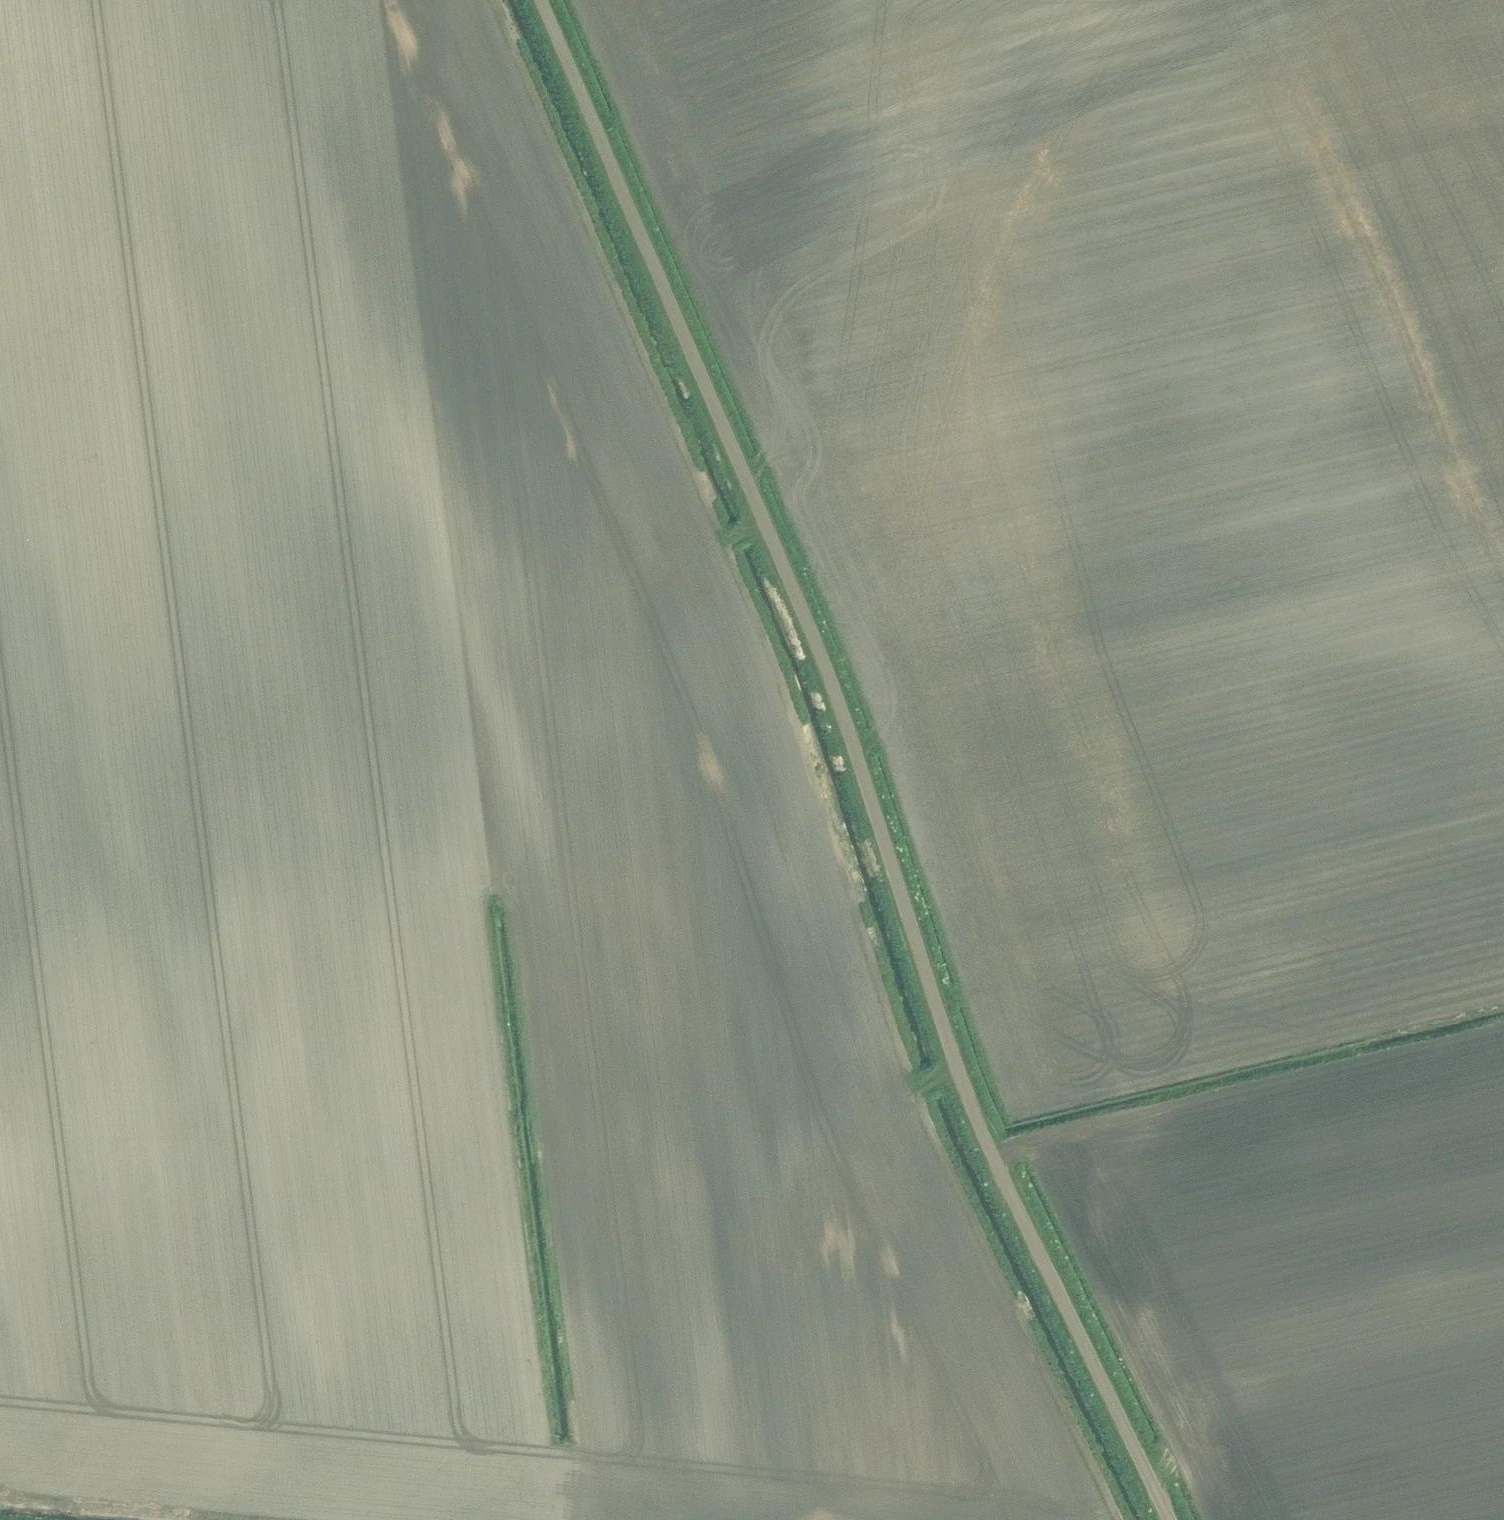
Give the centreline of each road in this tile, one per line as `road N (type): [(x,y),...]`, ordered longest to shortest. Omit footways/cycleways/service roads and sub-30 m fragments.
road 1 (unclassified): [(1169,1519),(972,1113),(826,669),(542,0)]

